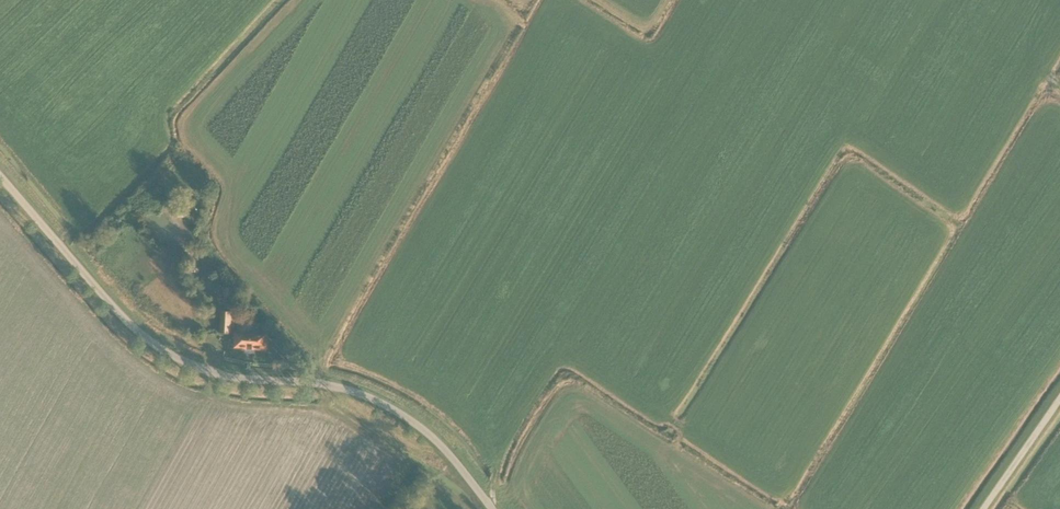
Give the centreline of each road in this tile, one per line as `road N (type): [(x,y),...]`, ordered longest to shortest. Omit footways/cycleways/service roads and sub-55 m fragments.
road 1 (unclassified): [(491,508),(439,444),(375,399),(331,386),(216,373),(150,341),(0,175)]

